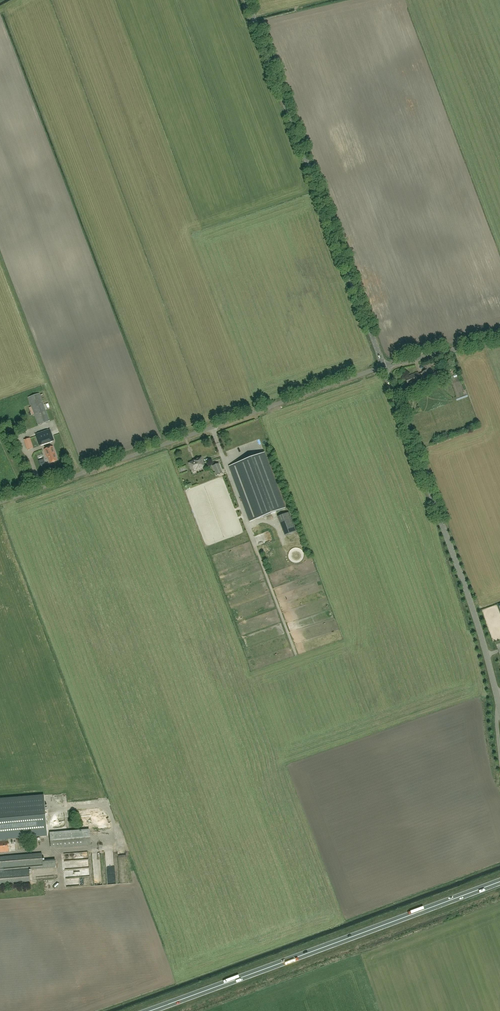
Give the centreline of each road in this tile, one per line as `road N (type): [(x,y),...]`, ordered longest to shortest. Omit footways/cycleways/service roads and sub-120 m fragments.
road 1 (unclassified): [(0,503),(384,368)]
road 2 (unclassified): [(384,368),(247,0)]
road 3 (trunk): [(150,1010),(499,882)]
road 4 (unclassified): [(499,713),(479,627),(384,368)]

